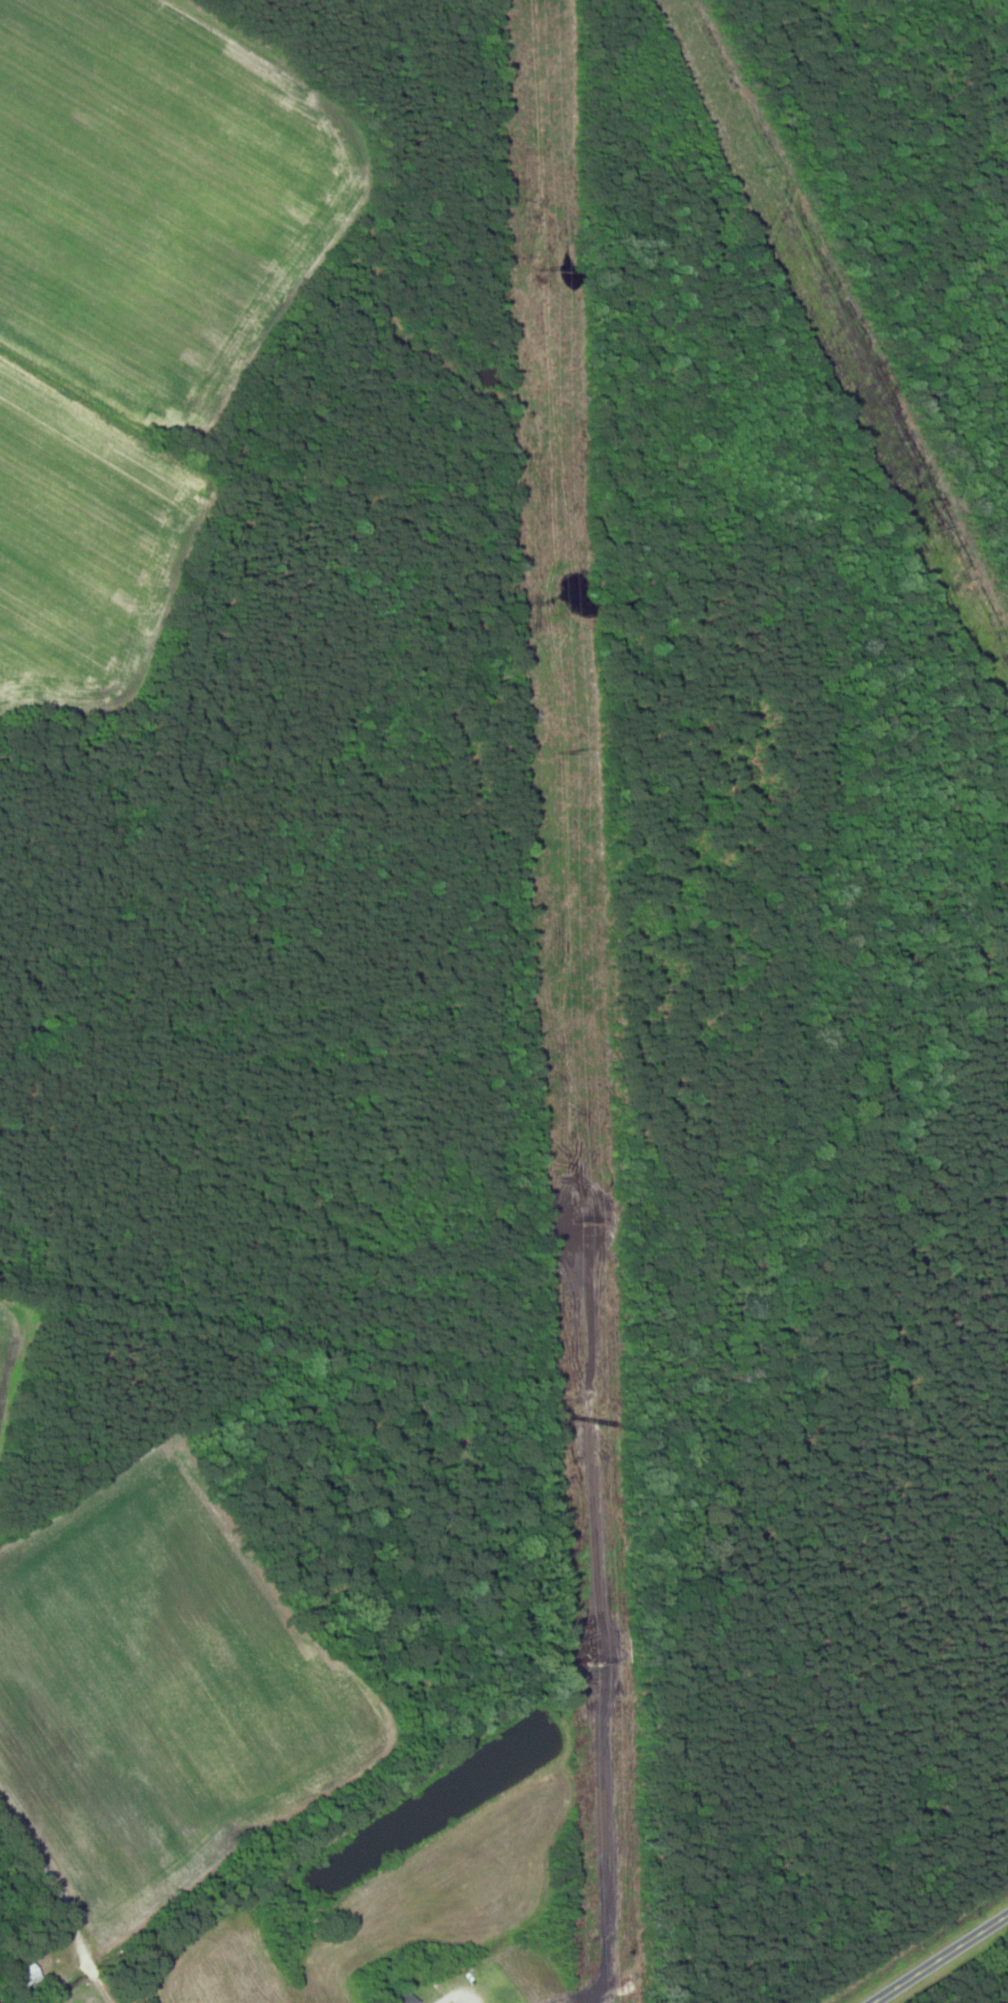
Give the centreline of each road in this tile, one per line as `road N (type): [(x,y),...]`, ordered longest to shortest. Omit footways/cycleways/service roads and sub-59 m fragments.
road 1 (residential): [(871,2002),(1007,1914)]

